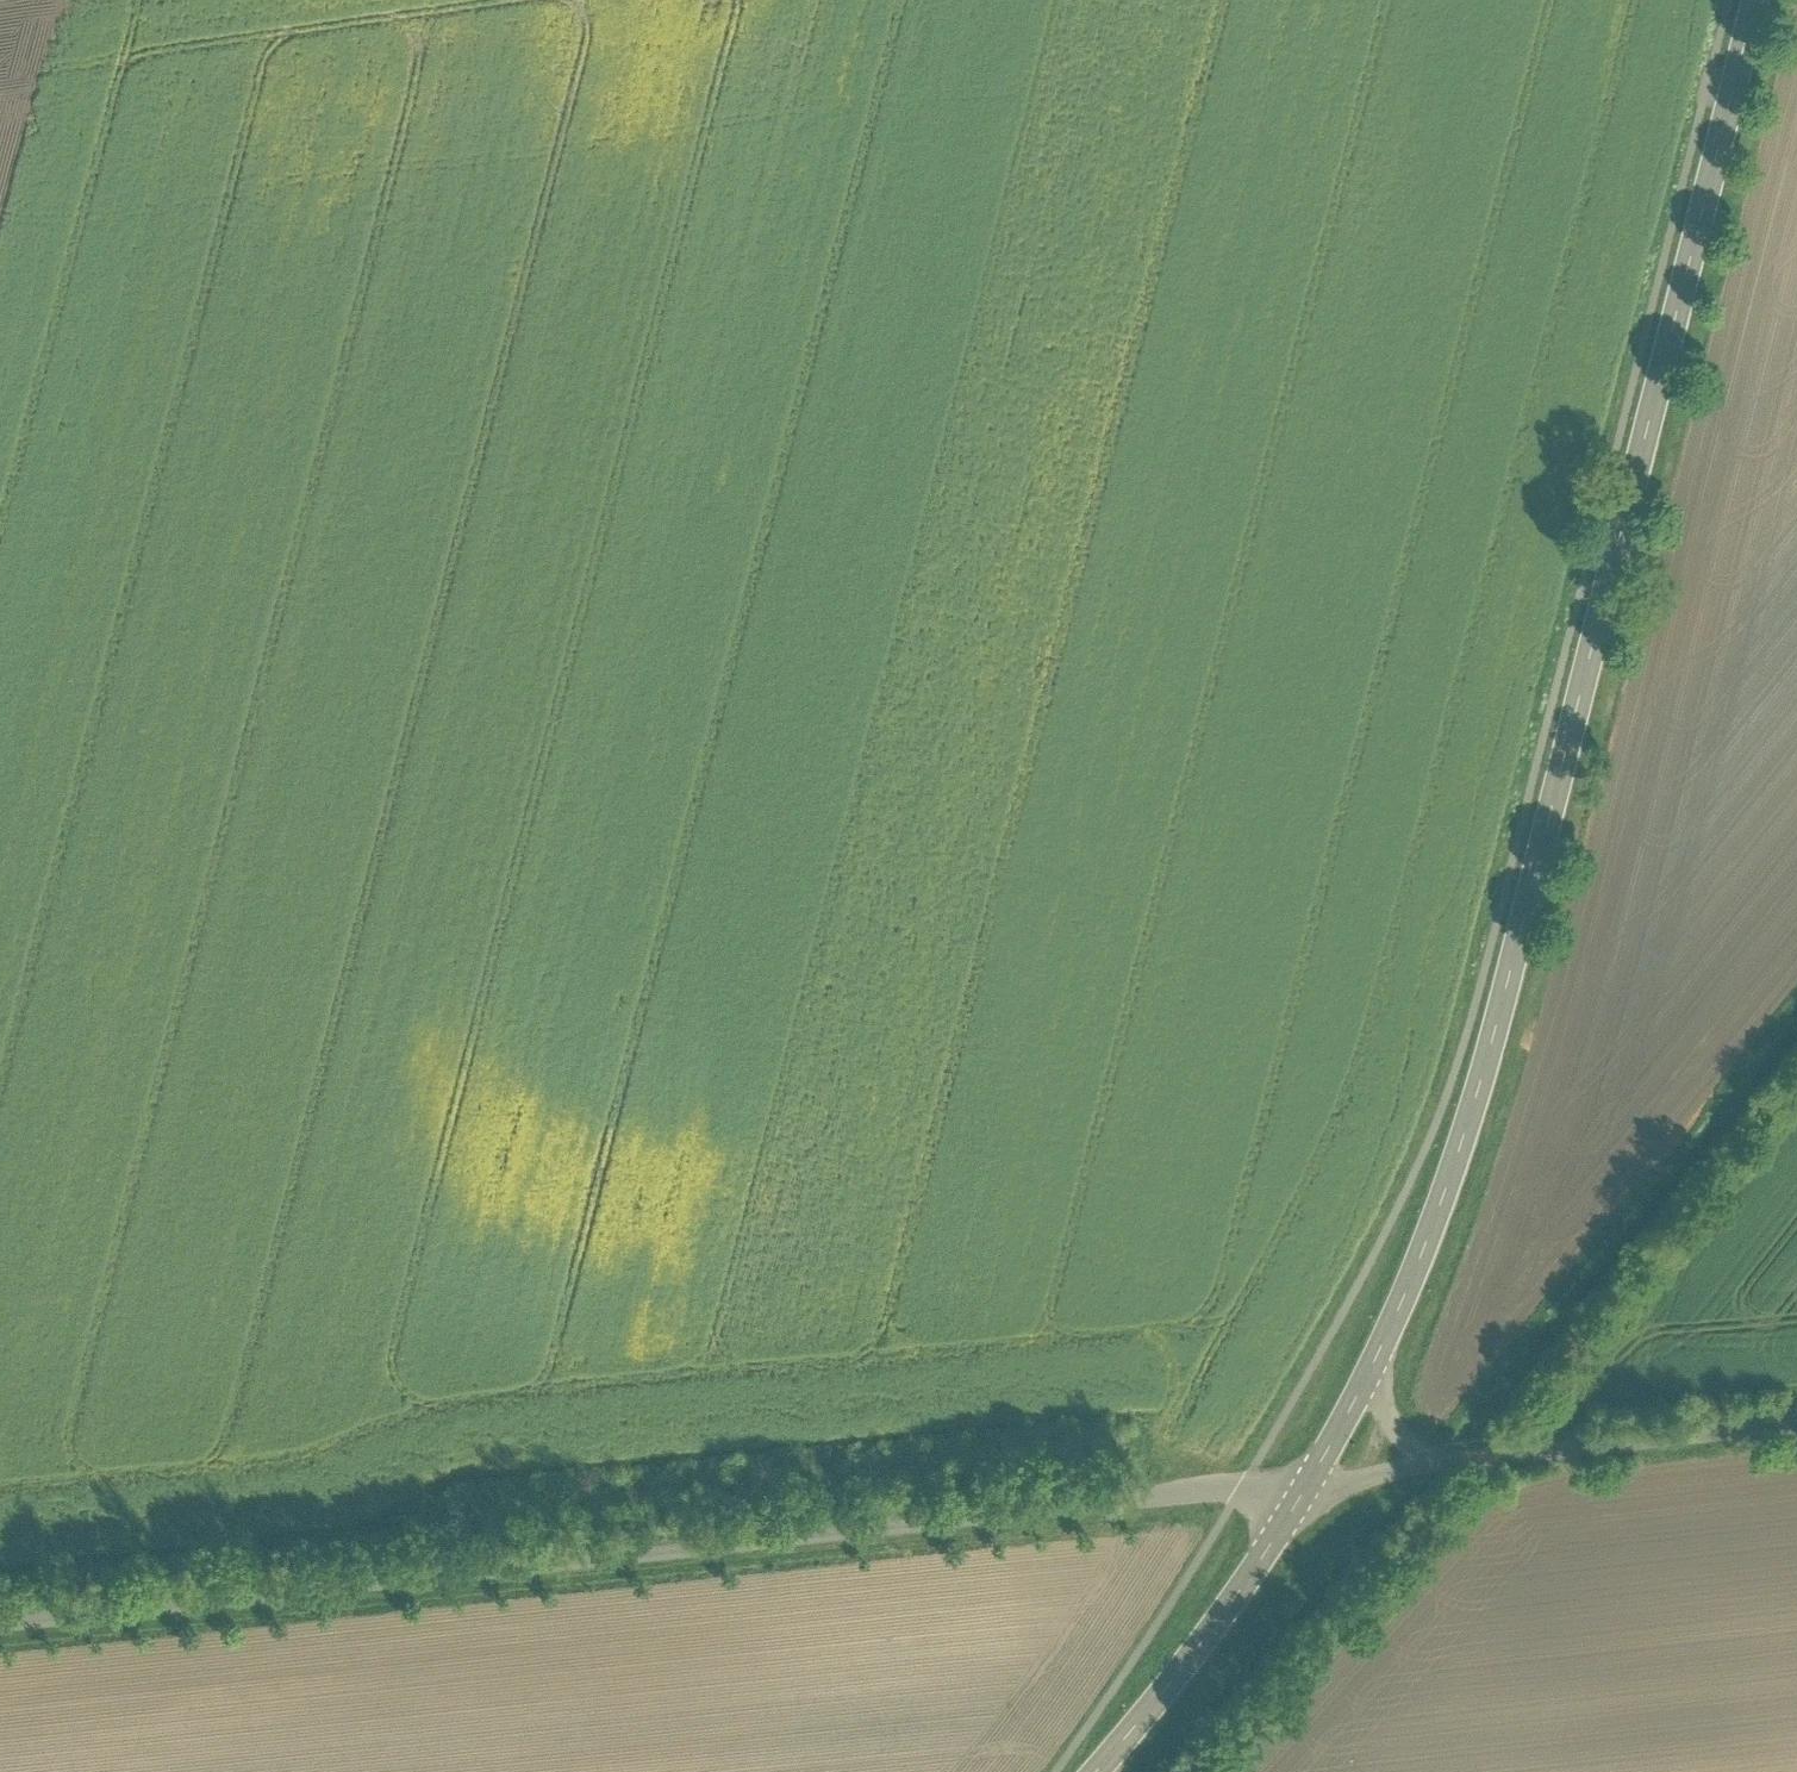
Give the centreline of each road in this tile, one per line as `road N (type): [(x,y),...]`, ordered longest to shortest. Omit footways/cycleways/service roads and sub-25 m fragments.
road 1 (tertiary): [(1378,1354),(1434,1224),(1495,1026),(1753,0)]
road 2 (unclassified): [(0,1622),(1310,1483)]
road 3 (tertiary): [(1310,1483),(1248,1578),(1093,1771)]
road 4 (unclassified): [(1444,1468),(1796,1428)]
road 5 (tertiary): [(1310,1483),(1378,1354)]
road 6 (unclassified): [(1378,1354),(1391,1426),(1444,1468)]
road 7 (unclassified): [(1310,1483),(1444,1468)]

